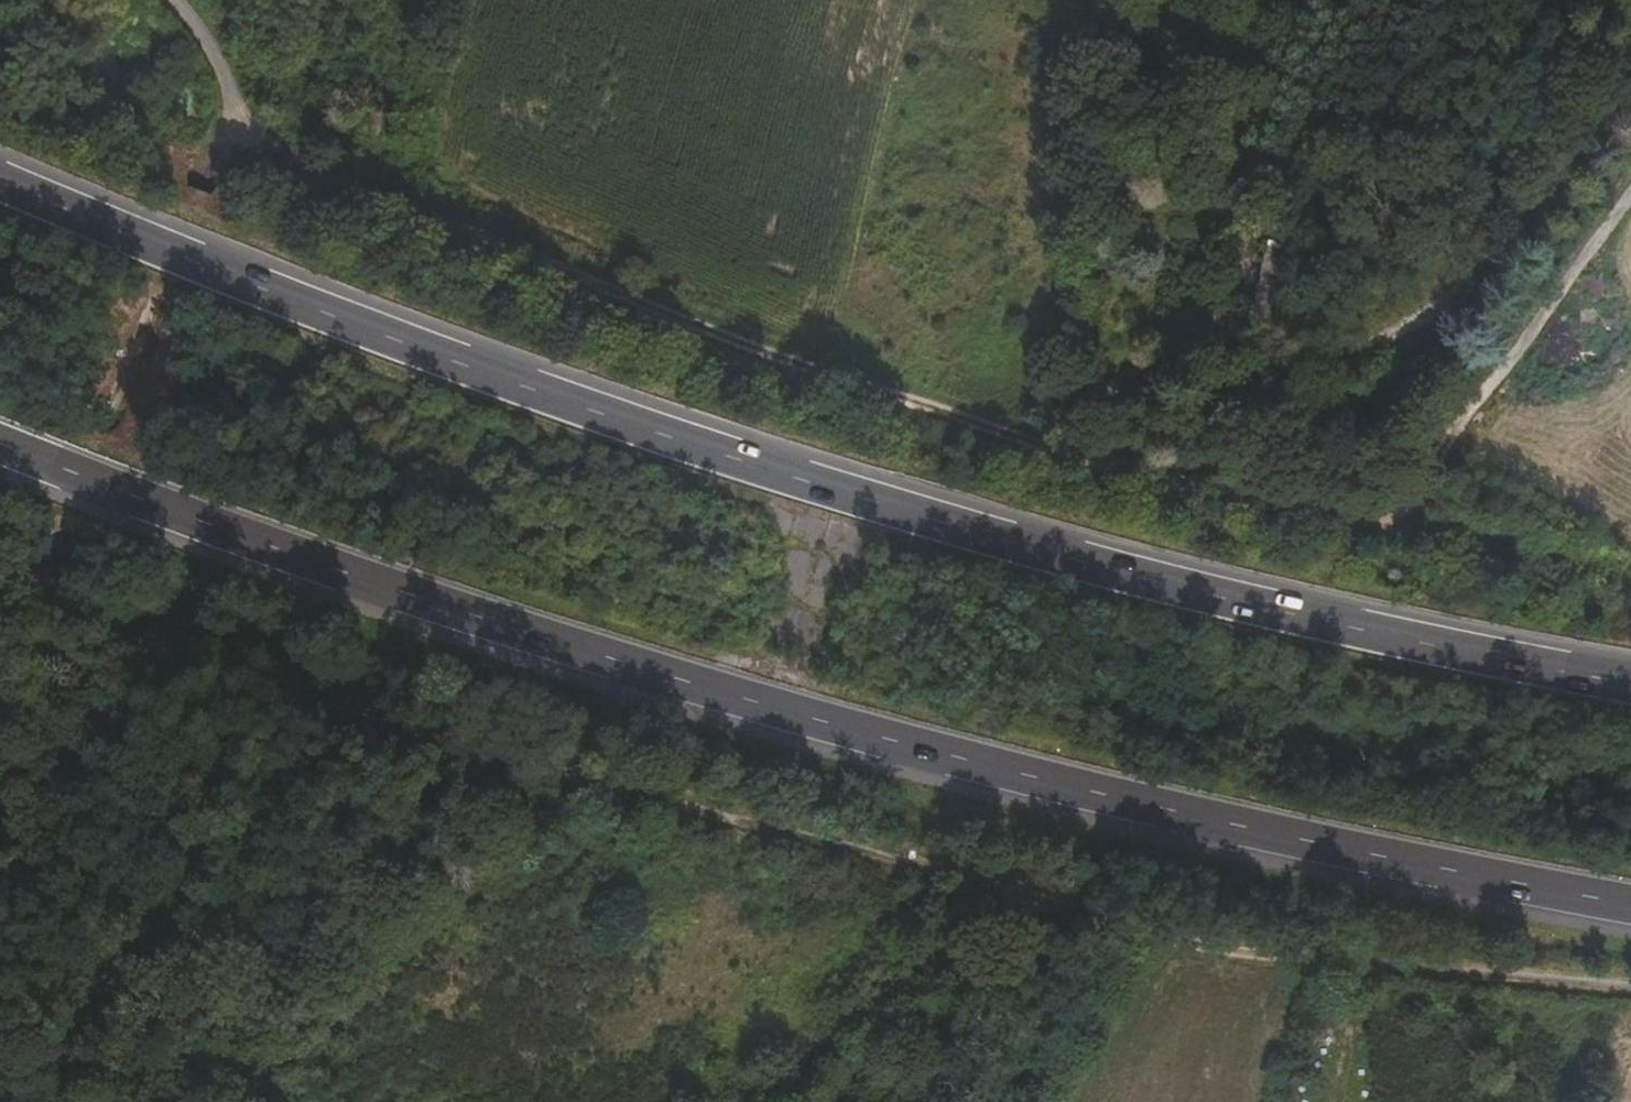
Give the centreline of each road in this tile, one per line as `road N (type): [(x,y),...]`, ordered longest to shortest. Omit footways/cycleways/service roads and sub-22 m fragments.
road 1 (trunk): [(1630,682),(1269,608),(785,473),(324,311),(0,179)]
road 2 (trunk): [(0,442),(443,605),(711,688),(1226,822),(1630,904)]
road 3 (track): [(1630,990),(1522,968),(1365,967),(1039,897),(688,787),(414,716),(55,599),(53,542)]
road 4 (track): [(230,130),(927,401),(1390,537),(1471,403)]
road 5 (track): [(230,130),(188,197),(53,542)]
road 6 (track): [(1073,446),(1105,110),(1123,0)]
road 7 (residential): [(1471,403),(1630,187)]
road 8 (track): [(171,0),(217,73),(230,130)]
road 9 (track): [(988,1101),(1018,1038),(1020,969)]

